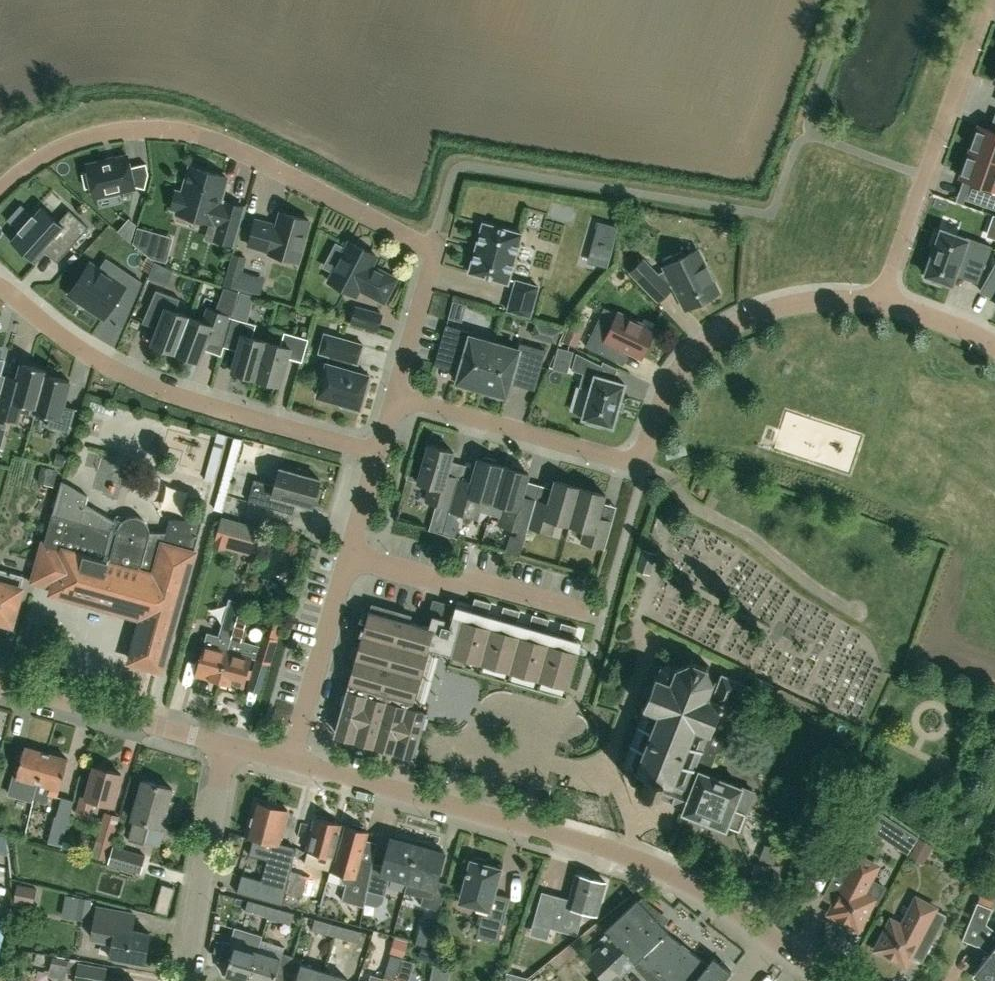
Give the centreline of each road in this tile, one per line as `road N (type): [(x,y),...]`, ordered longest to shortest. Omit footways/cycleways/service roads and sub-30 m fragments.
road 1 (residential): [(396,398),(435,254),(178,127),(120,124),(86,133),(0,188)]
road 2 (tertiary): [(827,980),(716,898),(626,854),(290,762)]
road 3 (residential): [(396,398),(636,459),(678,374),(720,333),(809,302),(881,304)]
road 4 (residential): [(380,459),(136,381),(0,278)]
road 5 (residential): [(881,304),(989,0)]
road 6 (residential): [(350,555),(588,613)]
road 7 (residential): [(184,980),(227,745)]
road 8 (tertiary): [(227,745),(0,684)]
road 9 (residential): [(290,762),(350,555)]
road 10 (residential): [(881,304),(994,347)]

